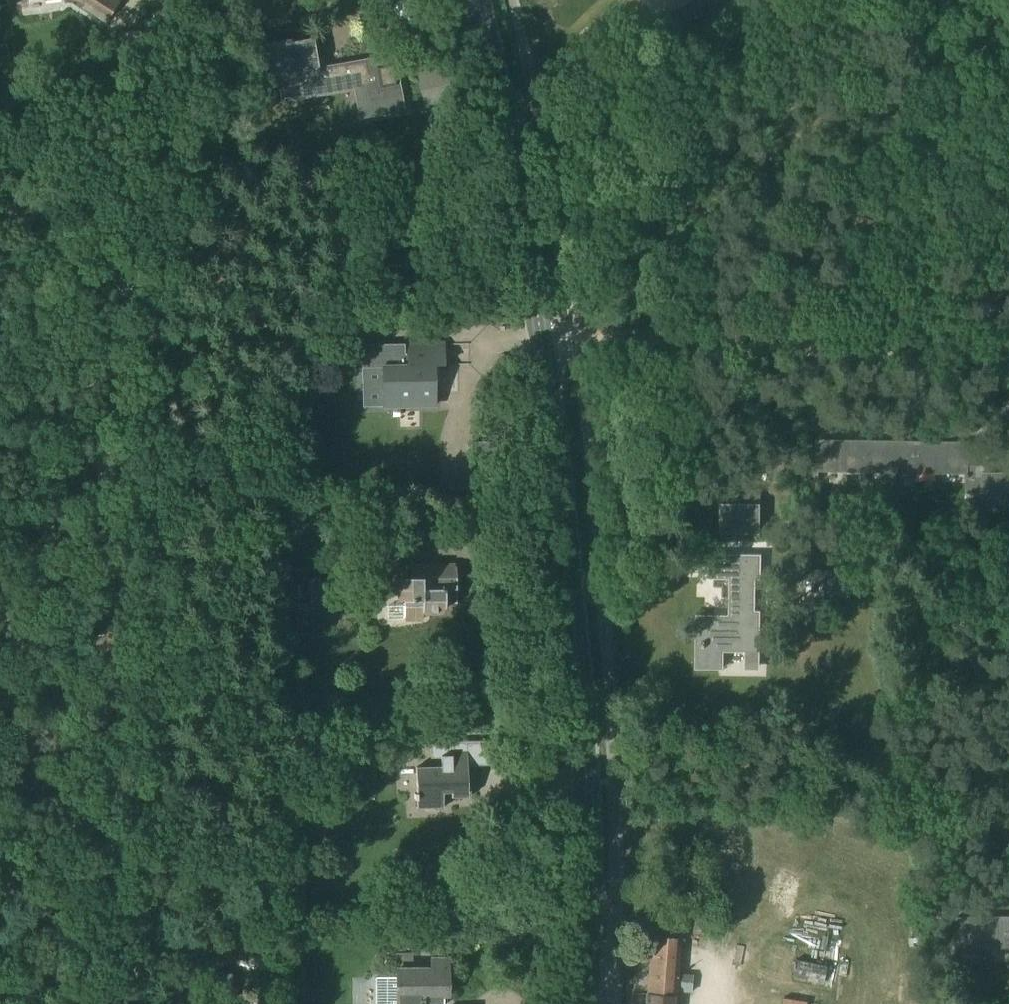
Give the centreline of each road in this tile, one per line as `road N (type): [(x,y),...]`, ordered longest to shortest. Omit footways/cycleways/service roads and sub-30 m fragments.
road 1 (primary): [(587,1003),(586,821),(570,594),(520,195),(481,0)]
road 2 (track): [(542,348),(1008,352)]

